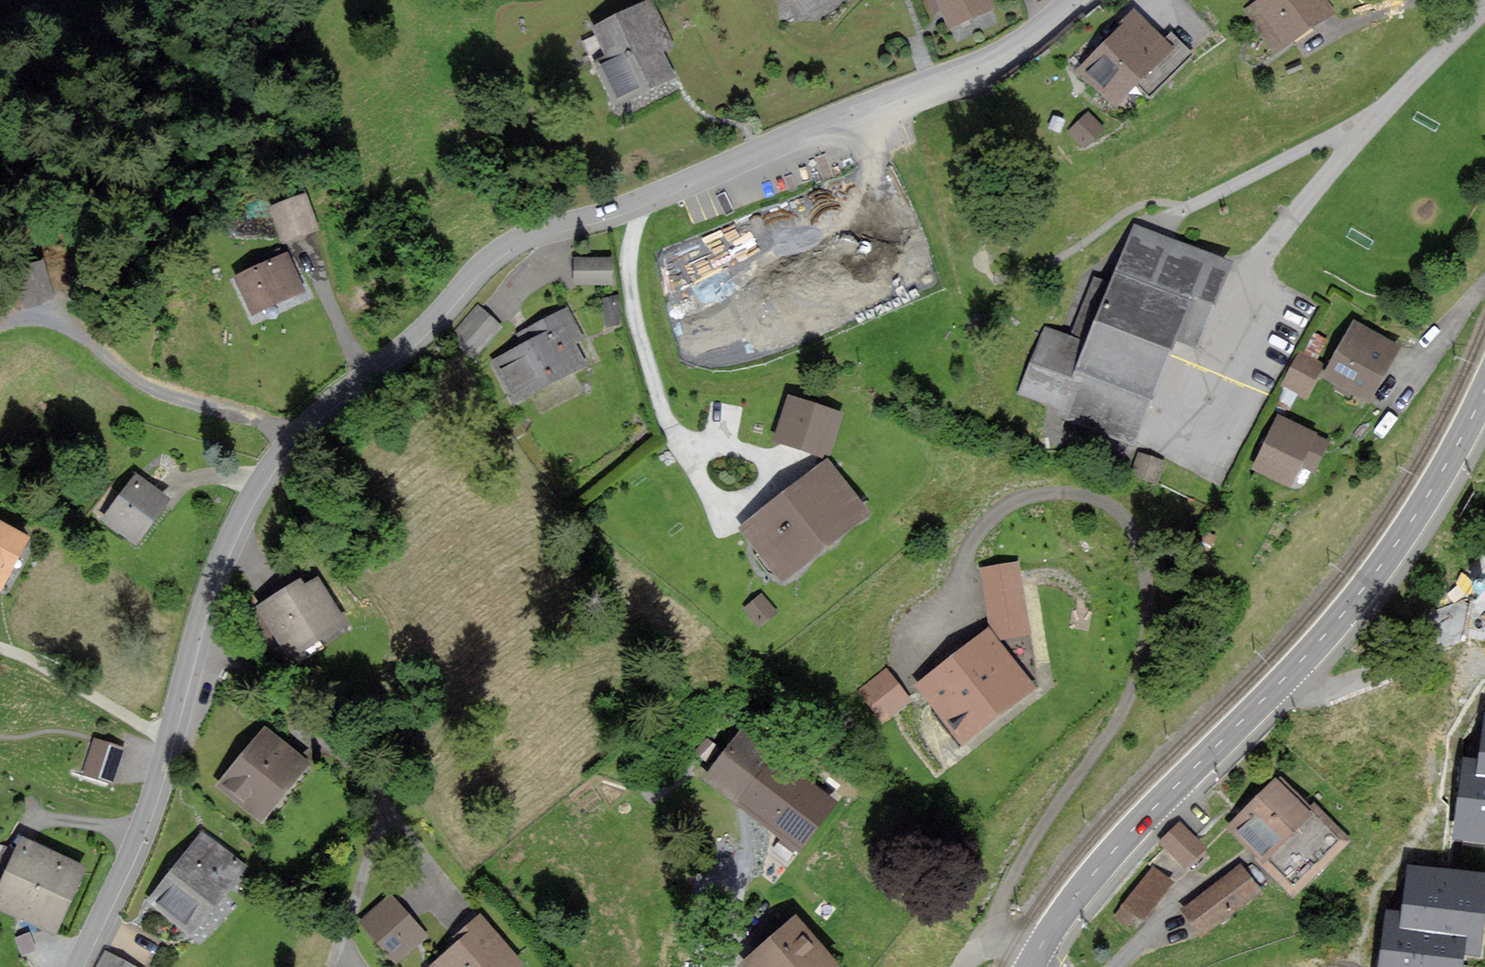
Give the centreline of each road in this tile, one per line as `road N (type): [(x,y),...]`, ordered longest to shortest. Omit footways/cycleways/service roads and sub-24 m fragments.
road 1 (residential): [(1071,0),(996,53),(639,199),(512,240),(291,436)]
road 2 (secondary): [(1484,392),(1437,481),(1352,604),(1096,871),(1028,966)]
road 3 (residential): [(291,436),(247,497),(216,562),(146,805),(73,966)]
road 4 (residential): [(291,436),(135,386),(60,326),(0,325)]
road 5 (track): [(0,649),(166,737)]

